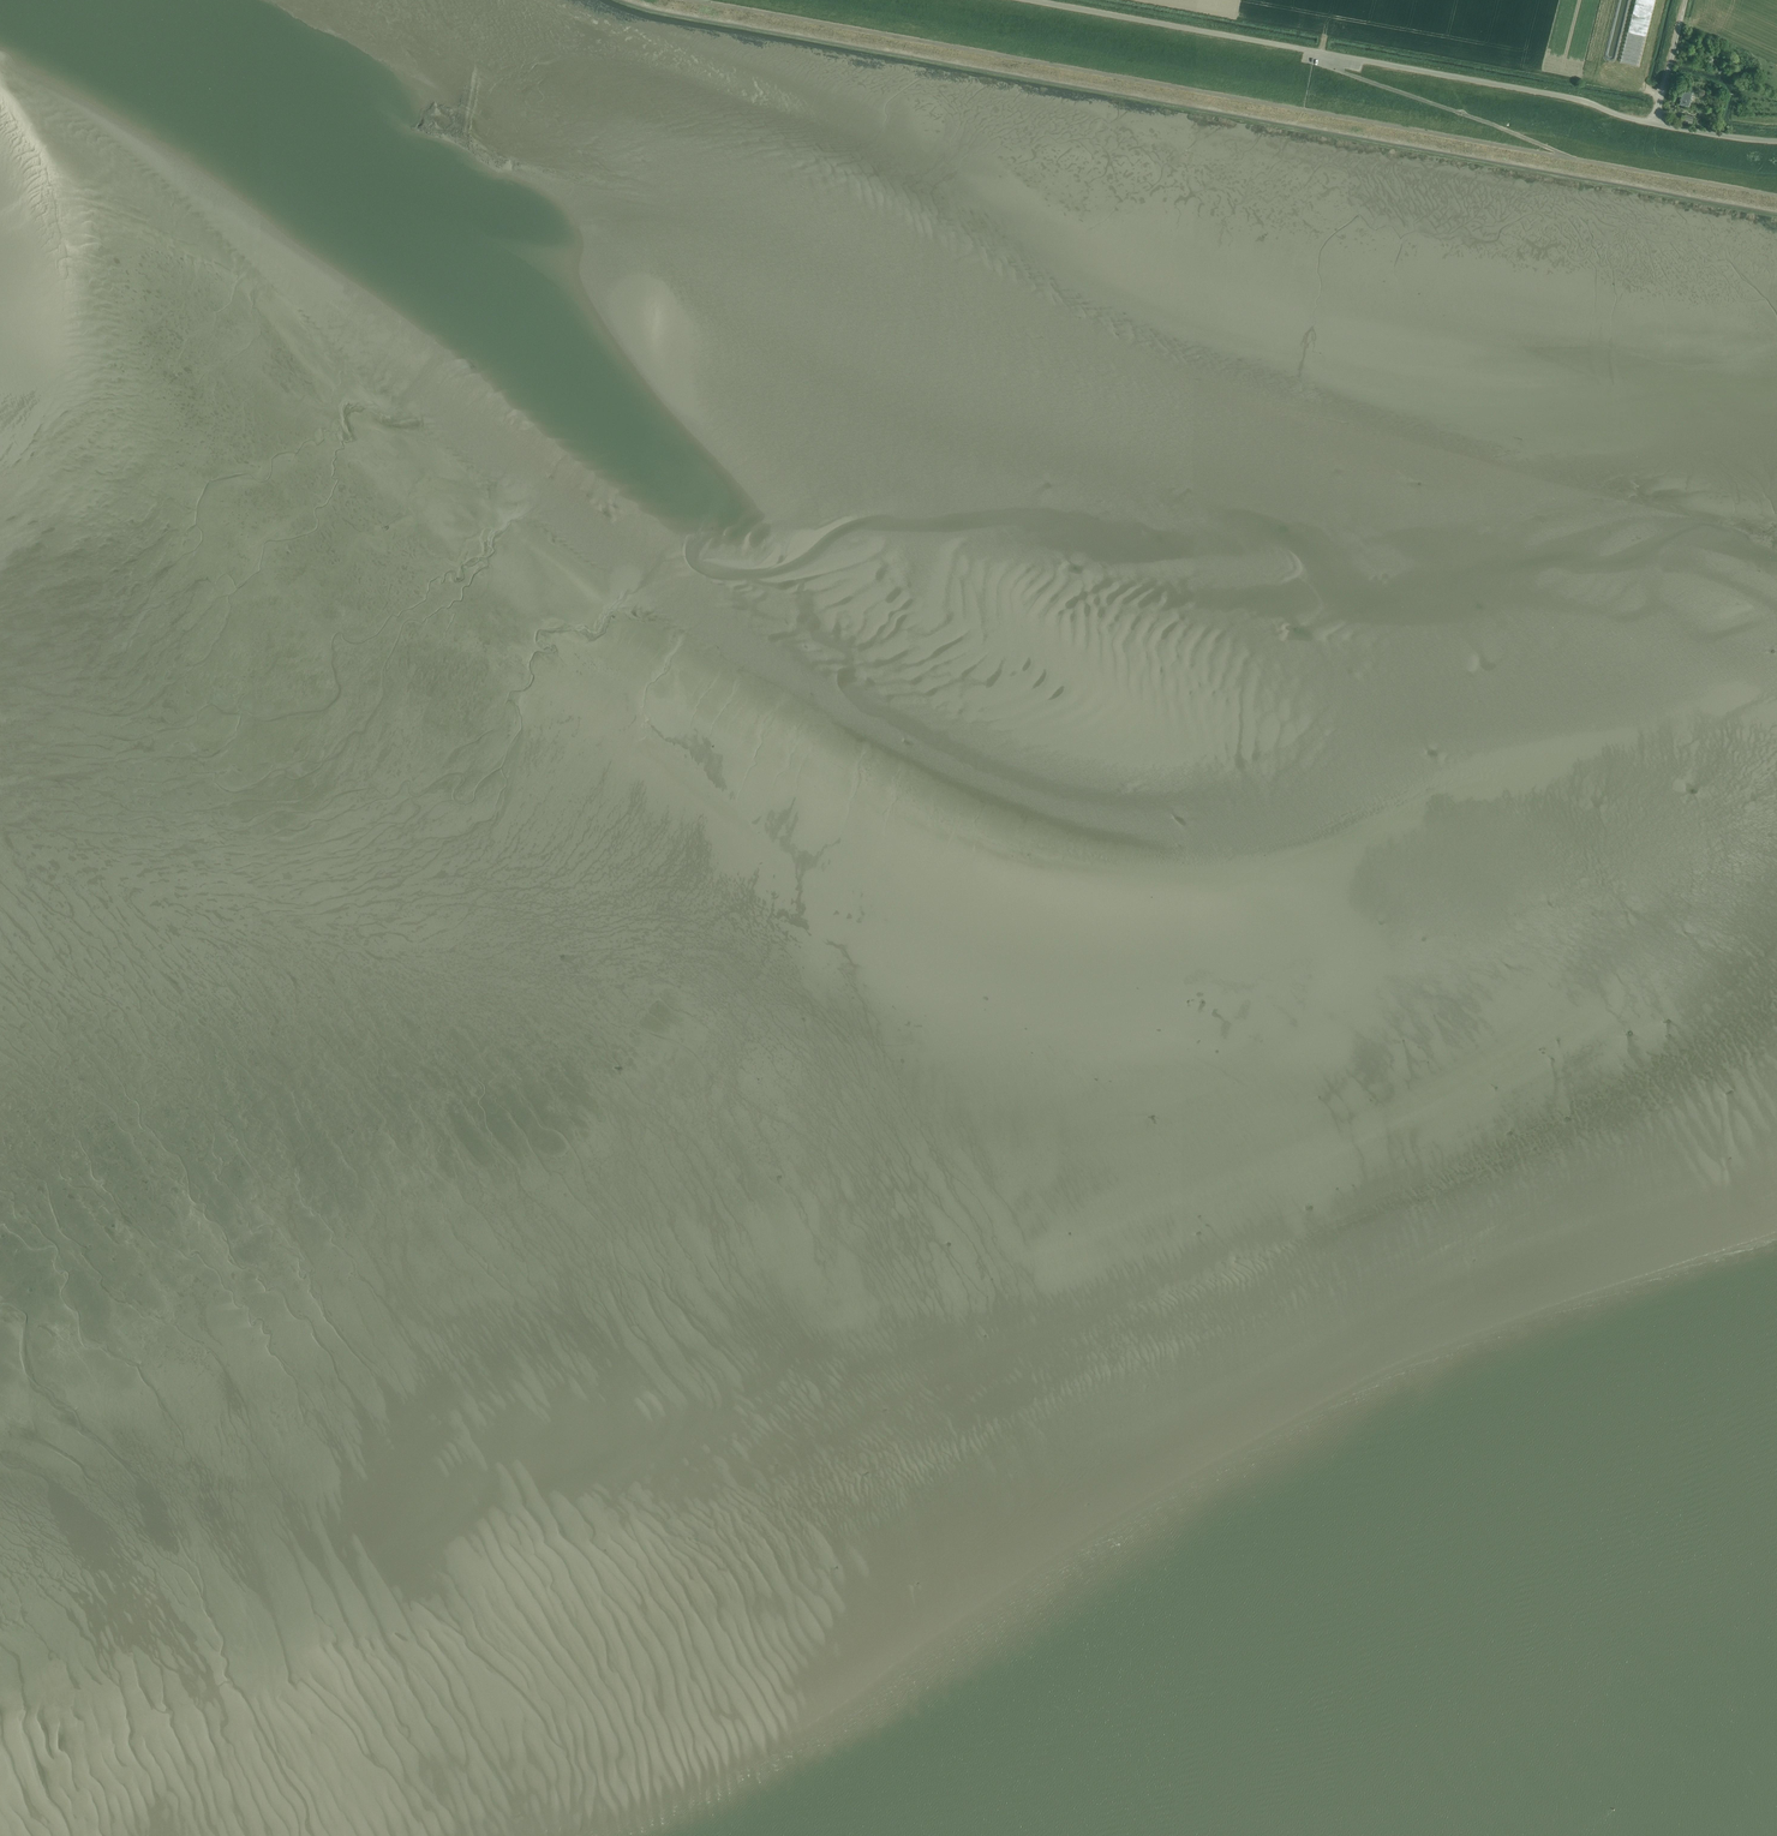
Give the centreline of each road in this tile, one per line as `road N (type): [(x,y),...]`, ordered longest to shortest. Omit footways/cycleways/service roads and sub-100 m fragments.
road 1 (unclassified): [(1654,123),(1558,95),(1030,0)]
road 2 (unclassified): [(1654,123),(1687,0)]
road 3 (unclassified): [(1654,123),(1776,140)]

